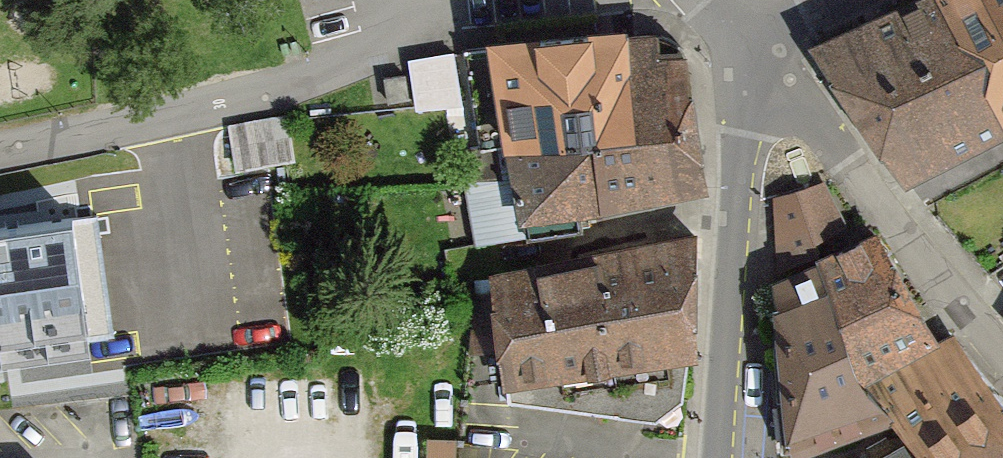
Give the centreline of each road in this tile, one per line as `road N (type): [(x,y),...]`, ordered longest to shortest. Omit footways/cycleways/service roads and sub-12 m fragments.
road 1 (residential): [(0,153),(256,97),(329,70),(381,39),(406,0)]
road 2 (residential): [(748,38),(722,457)]
road 3 (residential): [(748,38),(959,321),(1002,367)]

